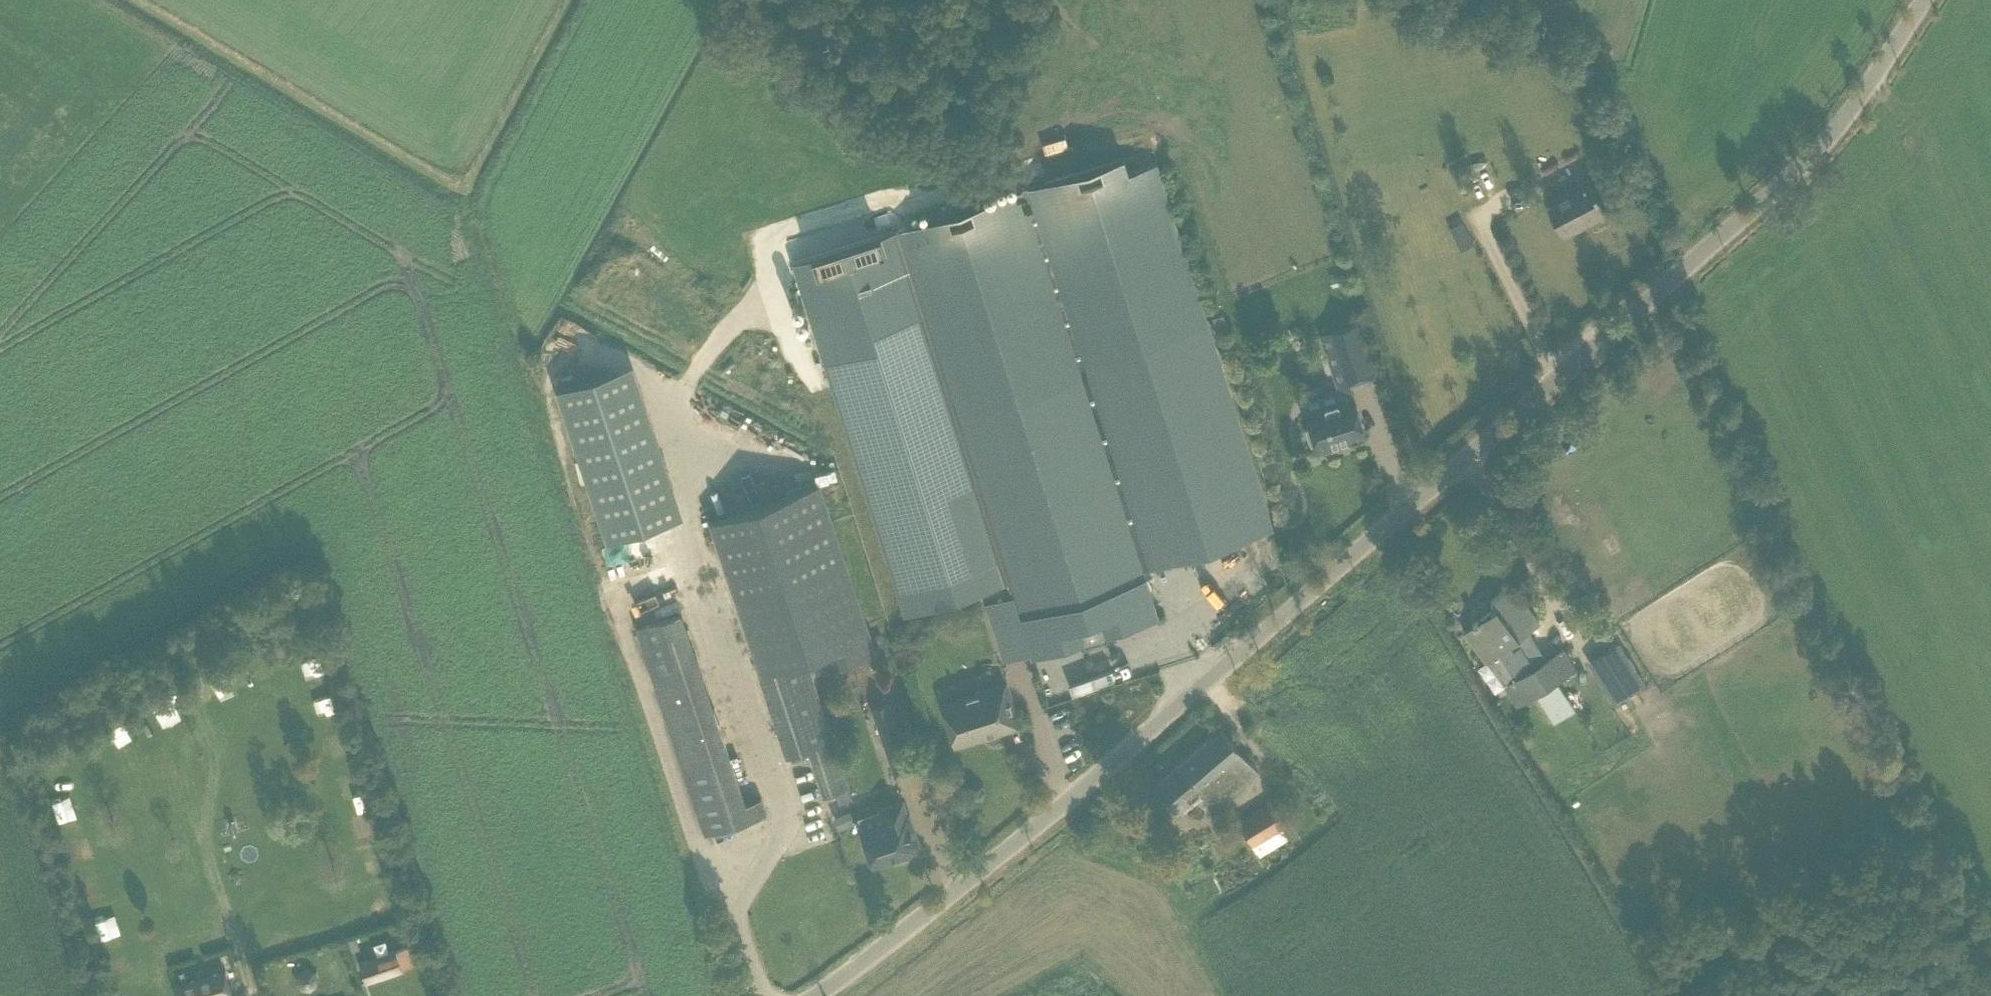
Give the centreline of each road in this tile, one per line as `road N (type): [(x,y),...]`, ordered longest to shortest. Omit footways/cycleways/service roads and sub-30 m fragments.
road 1 (tertiary): [(801,995),(1167,719),(1643,320),(1869,102),(1927,0)]

